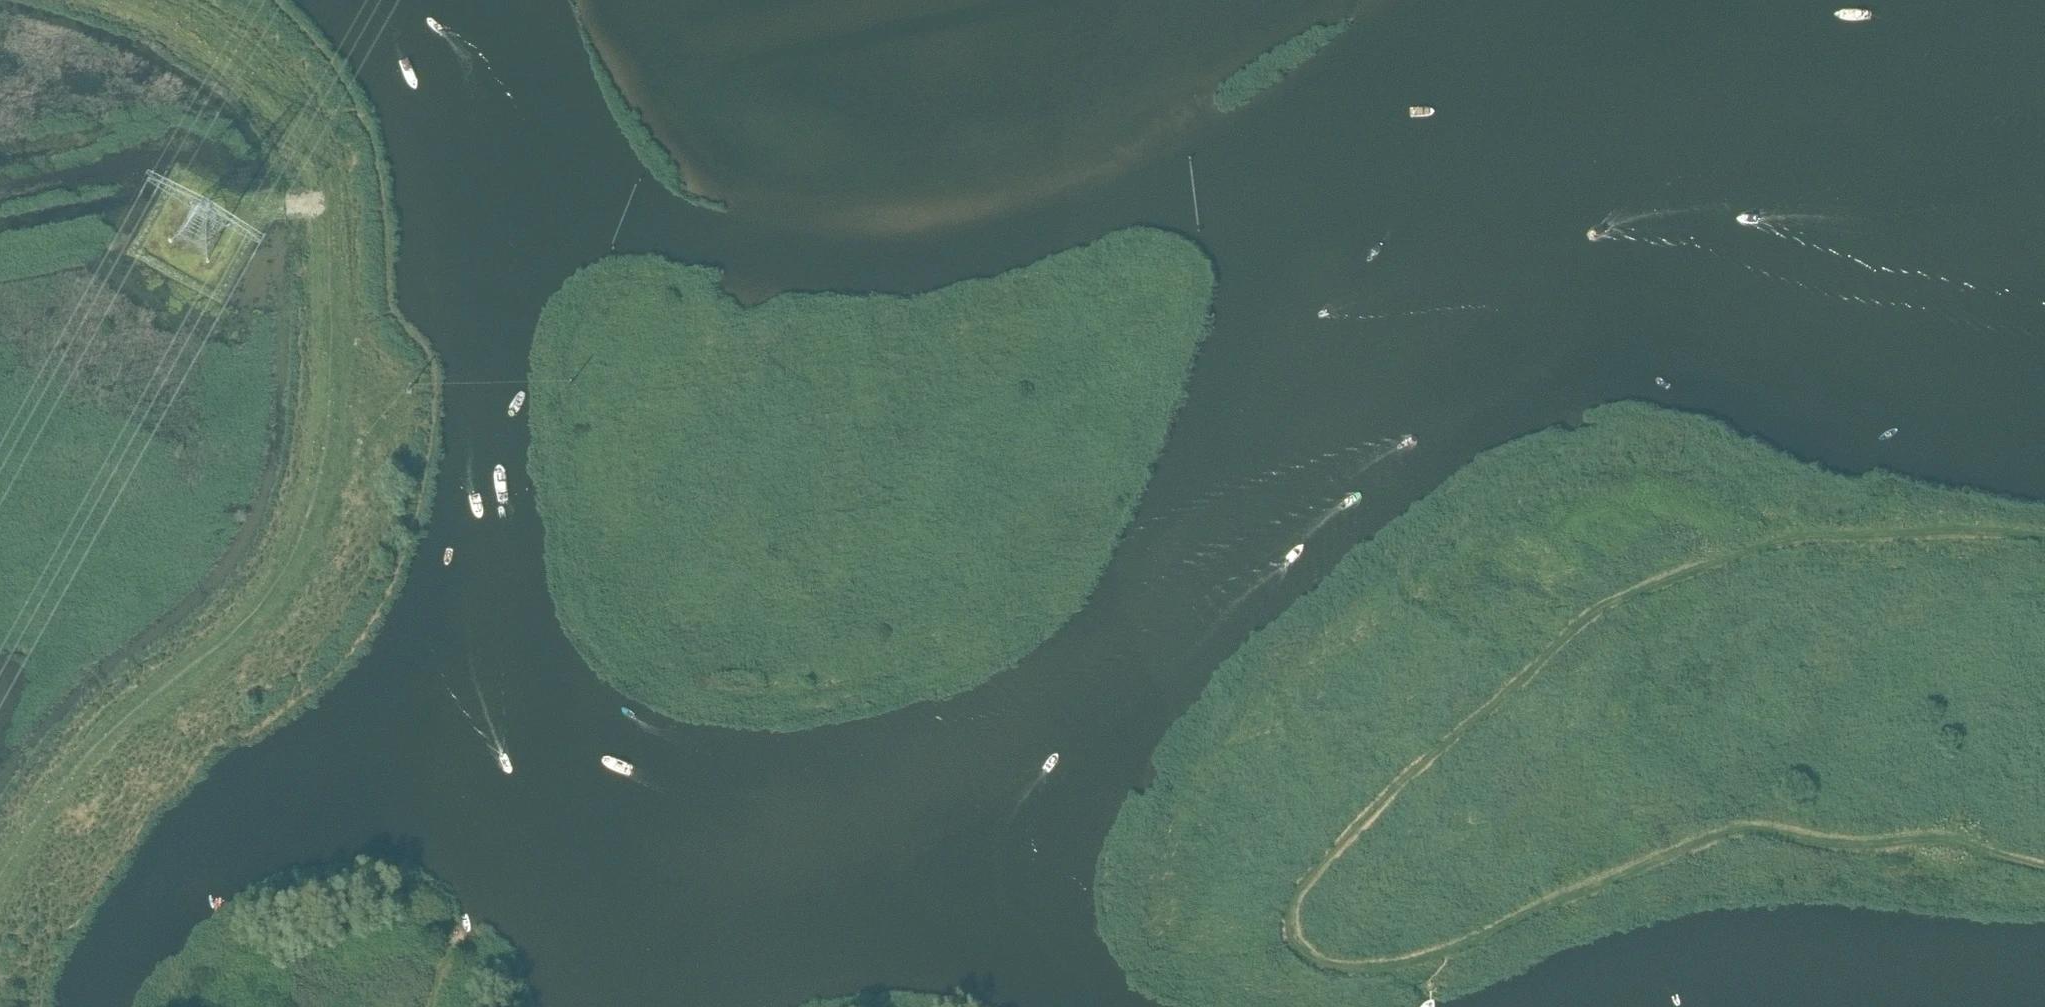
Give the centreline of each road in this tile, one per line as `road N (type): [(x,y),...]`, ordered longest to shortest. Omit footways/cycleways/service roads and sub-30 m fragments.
road 1 (track): [(188,158),(0,198)]

